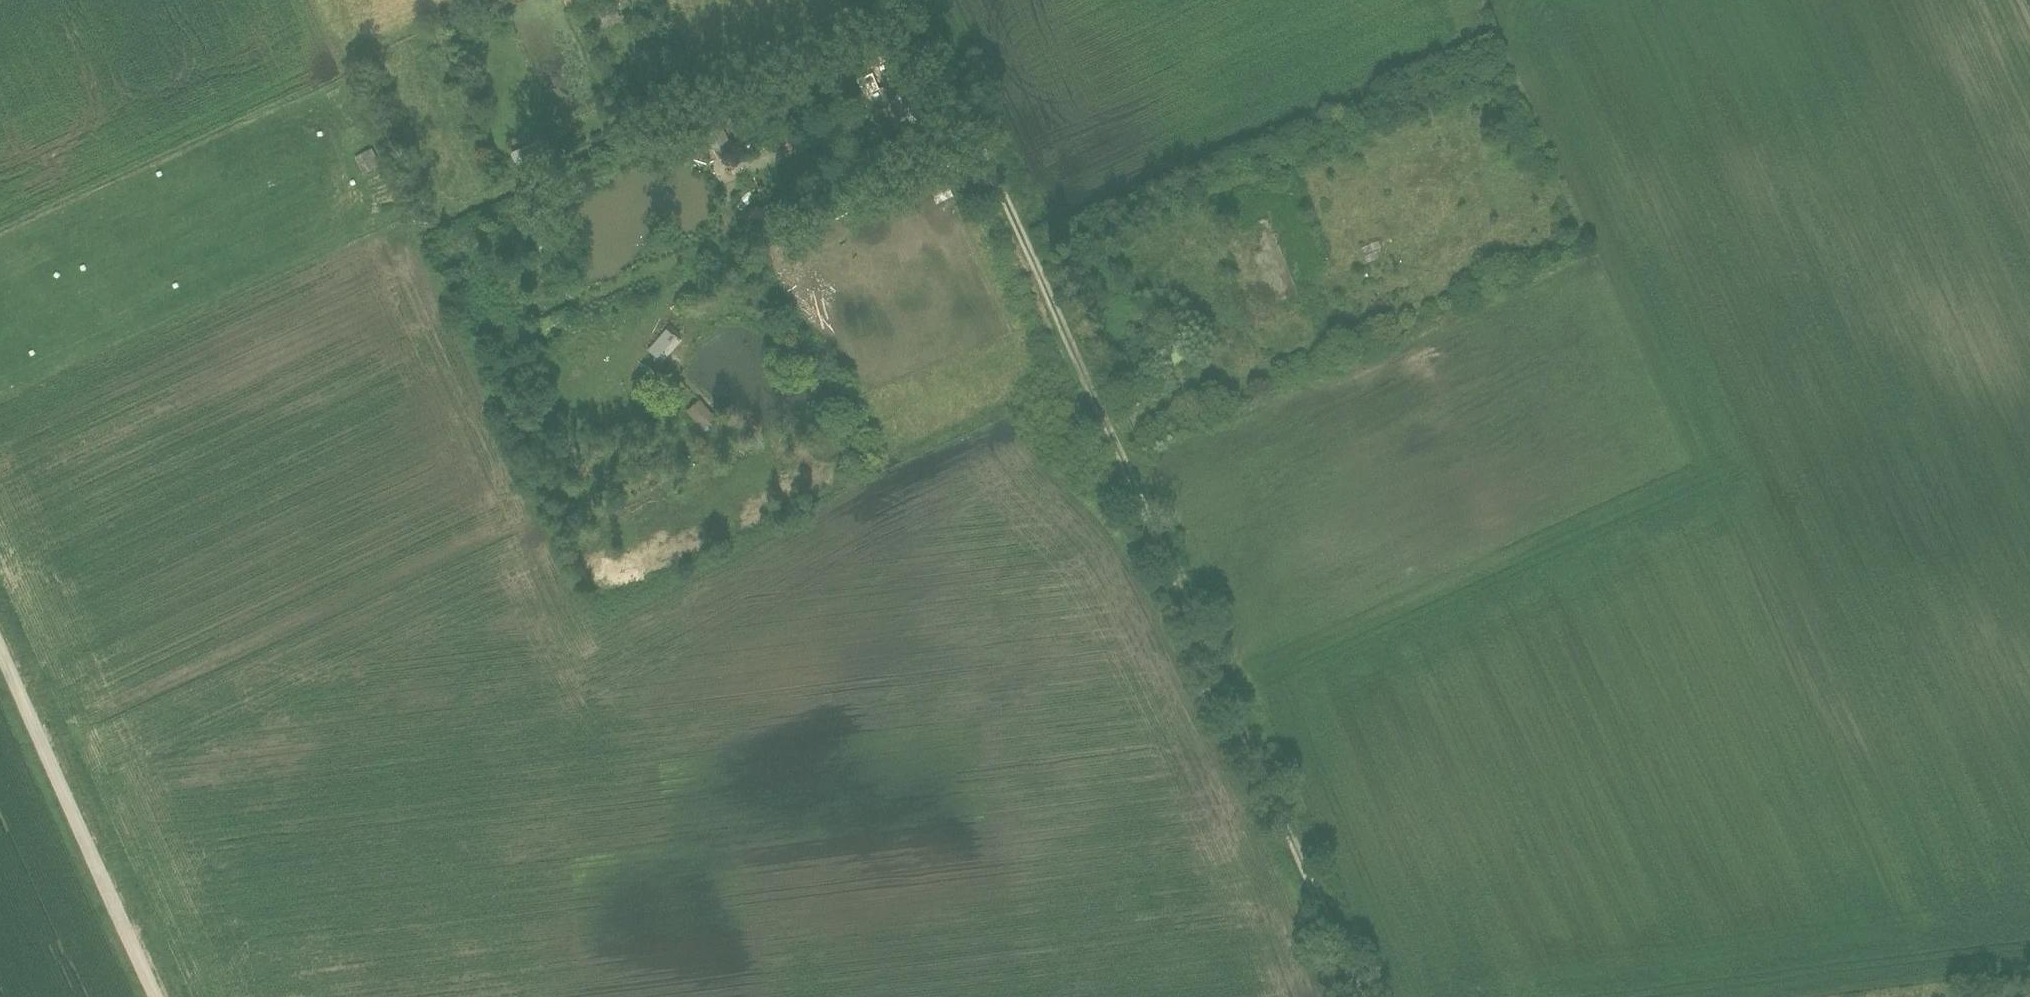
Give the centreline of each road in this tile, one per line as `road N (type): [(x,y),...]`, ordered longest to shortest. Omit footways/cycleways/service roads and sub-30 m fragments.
road 1 (track): [(0,650),(158,996)]

